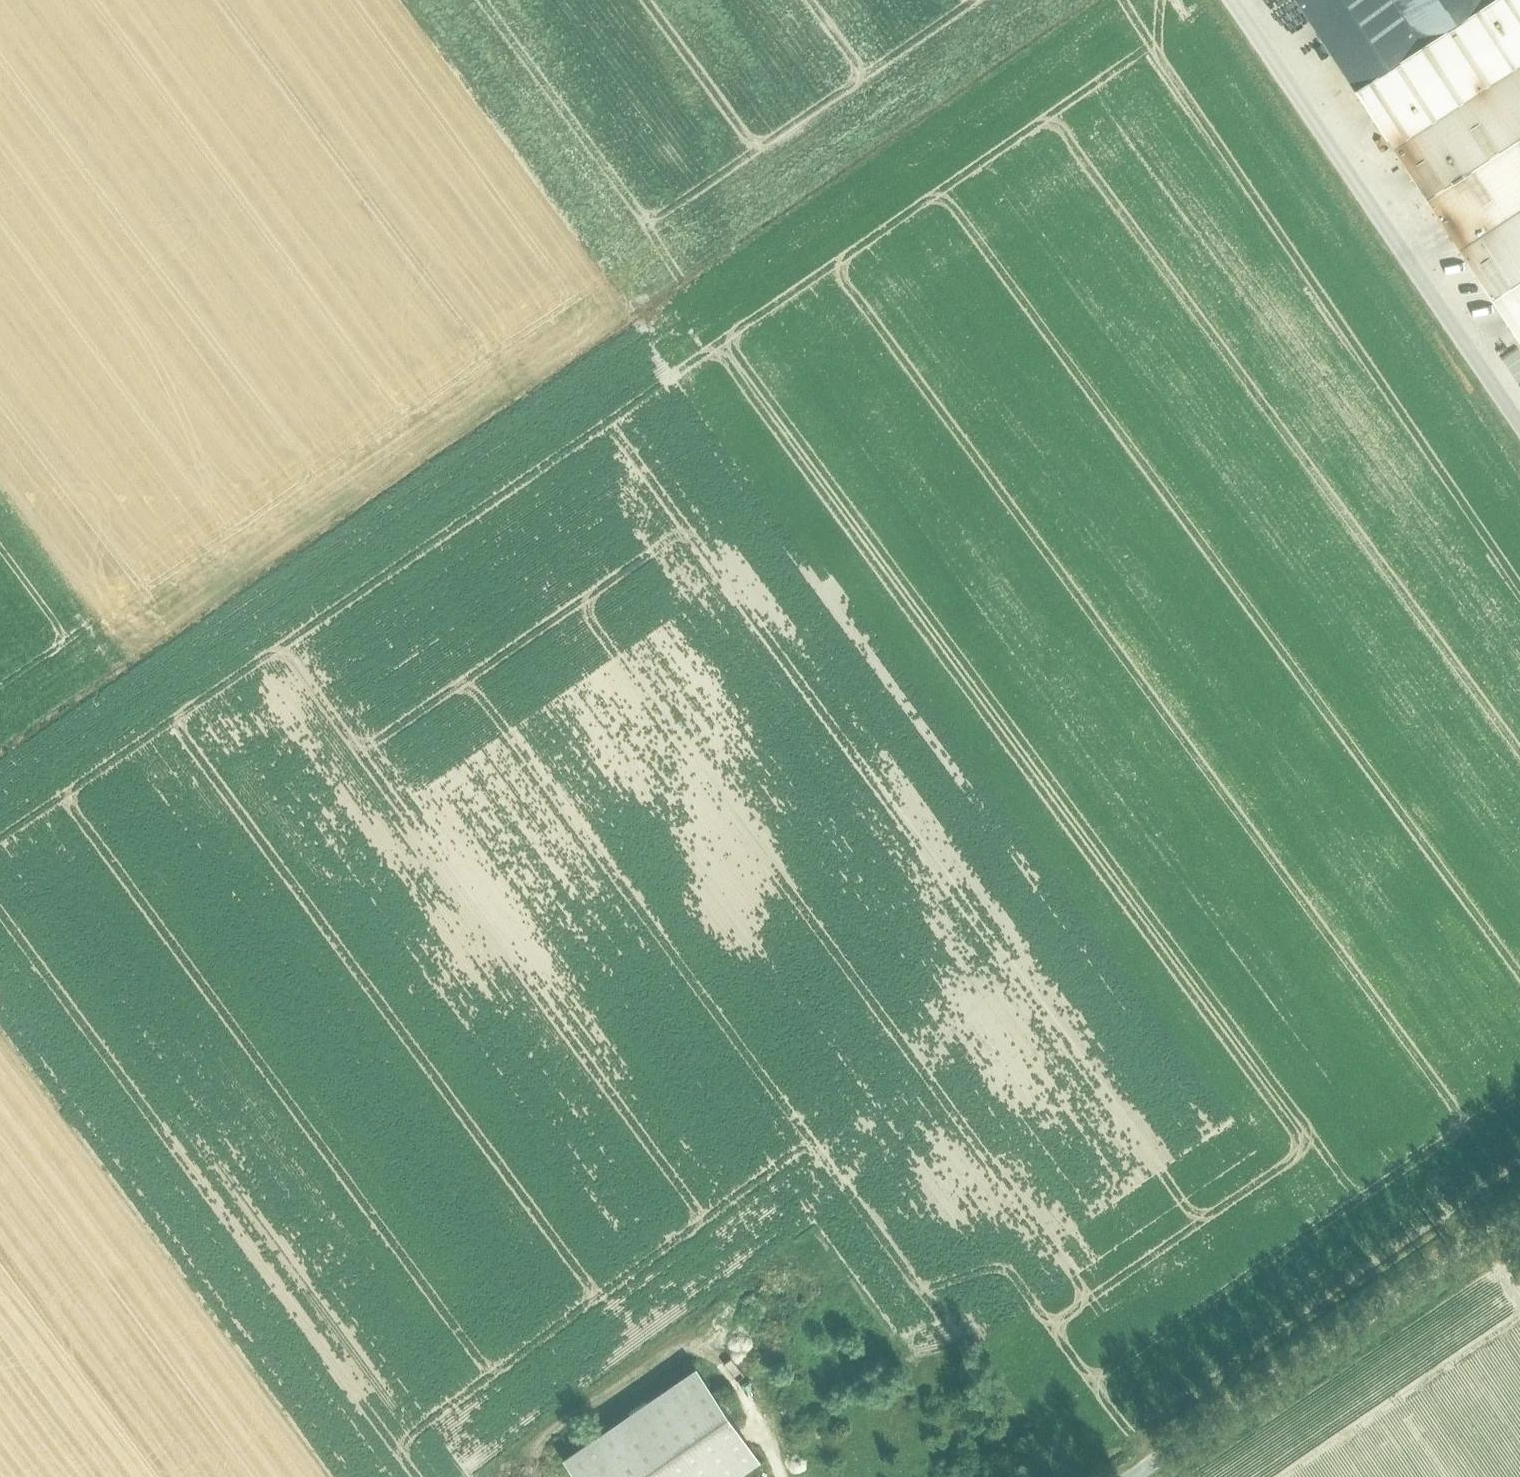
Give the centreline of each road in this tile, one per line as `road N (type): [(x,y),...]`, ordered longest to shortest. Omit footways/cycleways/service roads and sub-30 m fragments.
road 1 (unclassified): [(1519,417),(1234,0)]
road 2 (unclassified): [(1133,1476),(1519,1210)]

